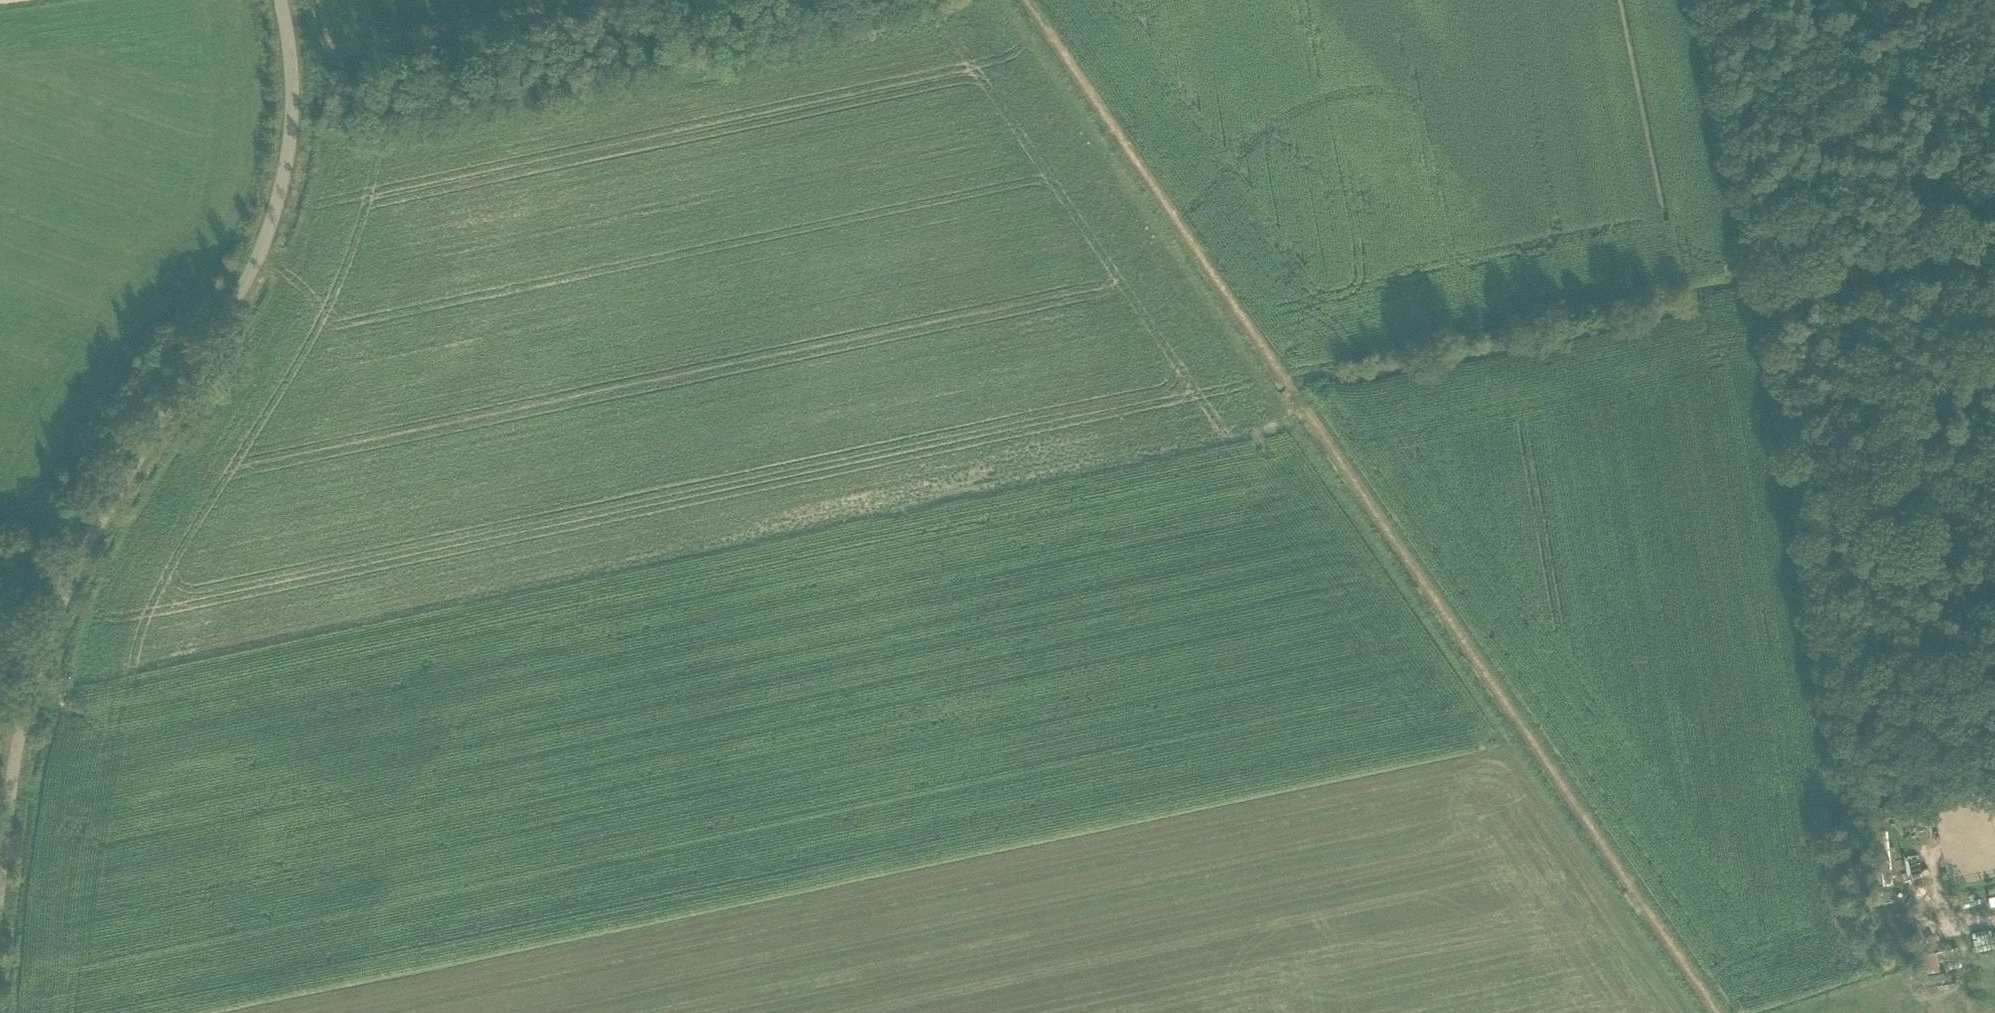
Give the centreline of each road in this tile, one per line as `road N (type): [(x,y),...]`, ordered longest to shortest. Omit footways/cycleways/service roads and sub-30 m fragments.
road 1 (unclassified): [(0,976),(35,677),(100,508),(276,201),(295,81),(288,0)]

